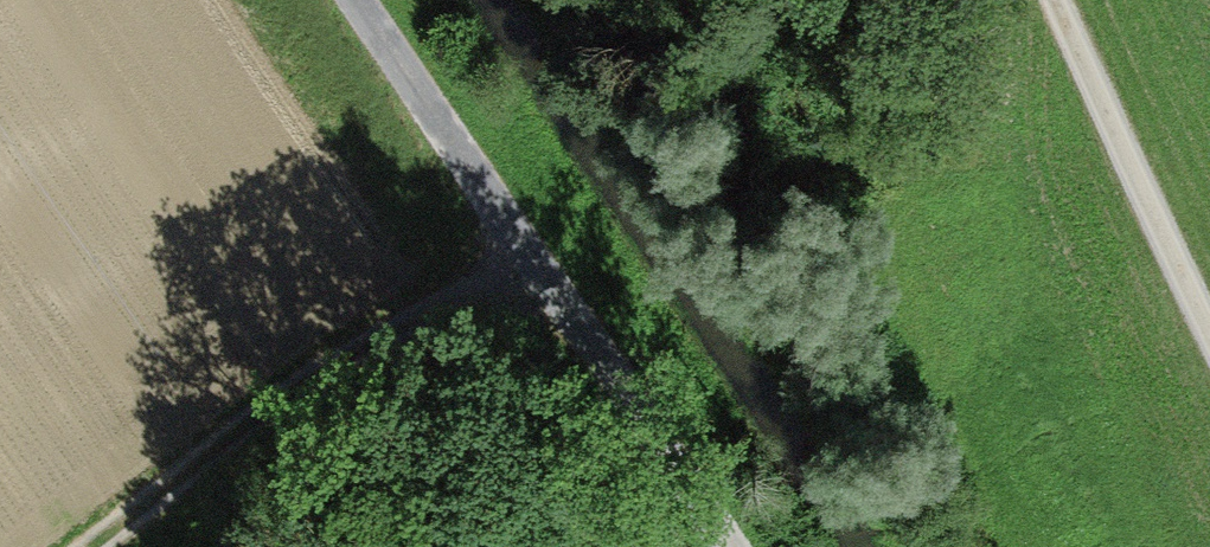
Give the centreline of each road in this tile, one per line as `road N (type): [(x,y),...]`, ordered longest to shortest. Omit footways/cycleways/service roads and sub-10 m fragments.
road 1 (track): [(341,0),(716,546)]
road 2 (track): [(513,252),(69,546)]
road 3 (track): [(1057,0),(1209,338)]

